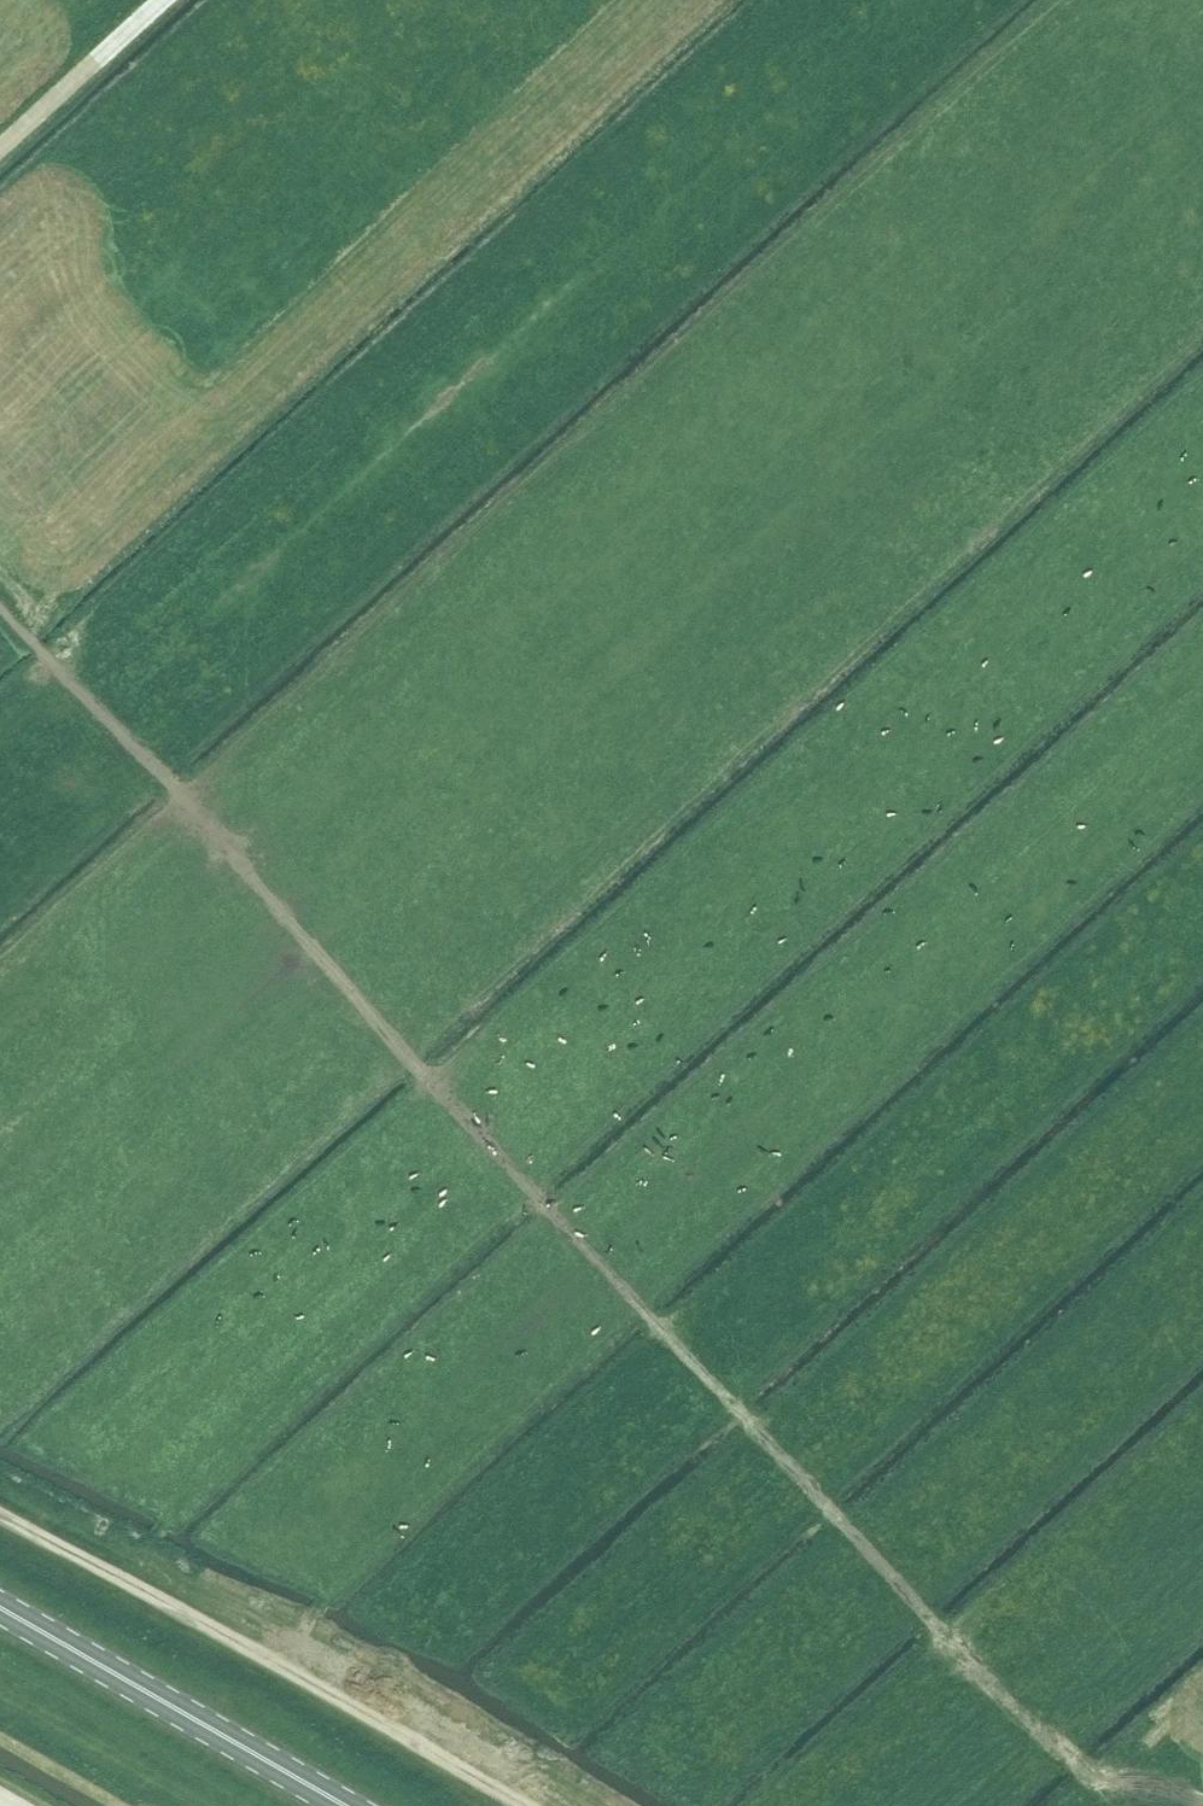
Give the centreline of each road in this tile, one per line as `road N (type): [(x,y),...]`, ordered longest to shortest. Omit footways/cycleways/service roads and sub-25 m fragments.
road 1 (track): [(527,1805),(0,1514)]
road 2 (primary): [(343,1805),(0,1609)]

